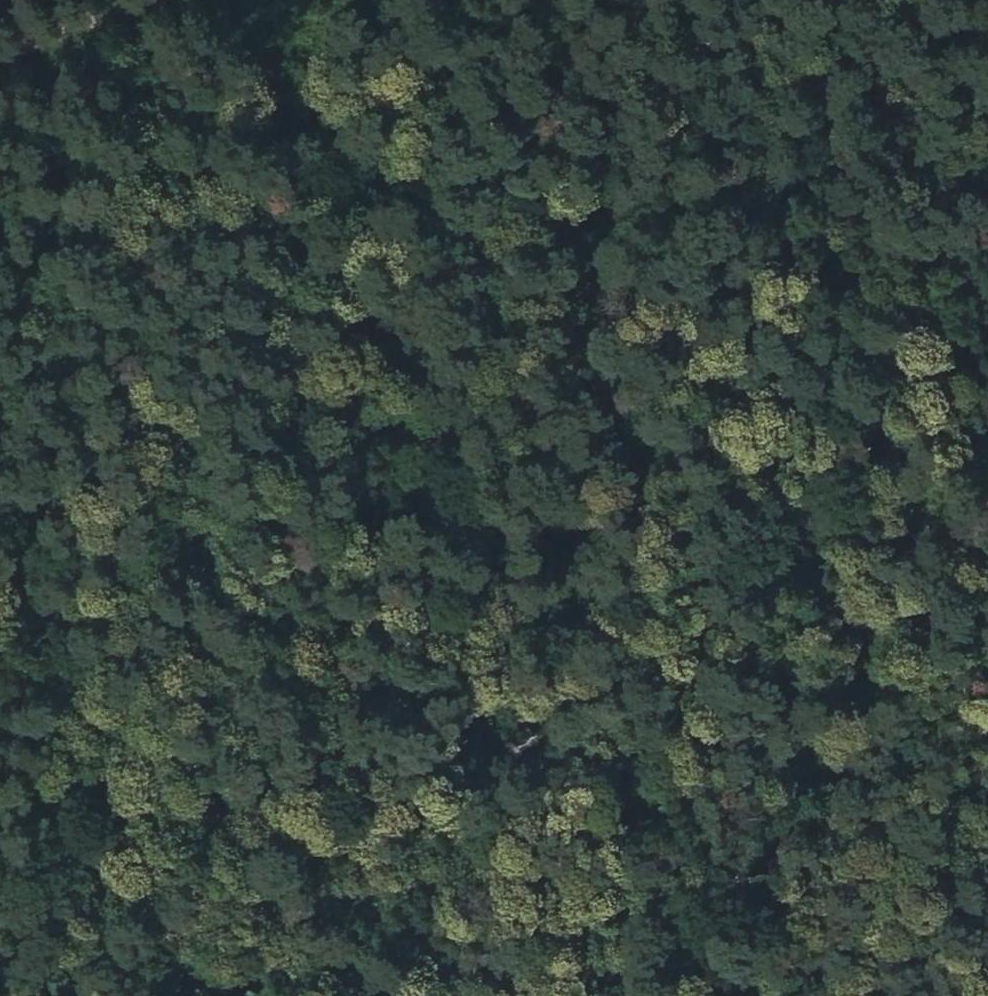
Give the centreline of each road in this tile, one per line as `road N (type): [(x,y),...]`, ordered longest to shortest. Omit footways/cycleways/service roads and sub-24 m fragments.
road 1 (track): [(141,0),(0,46)]

